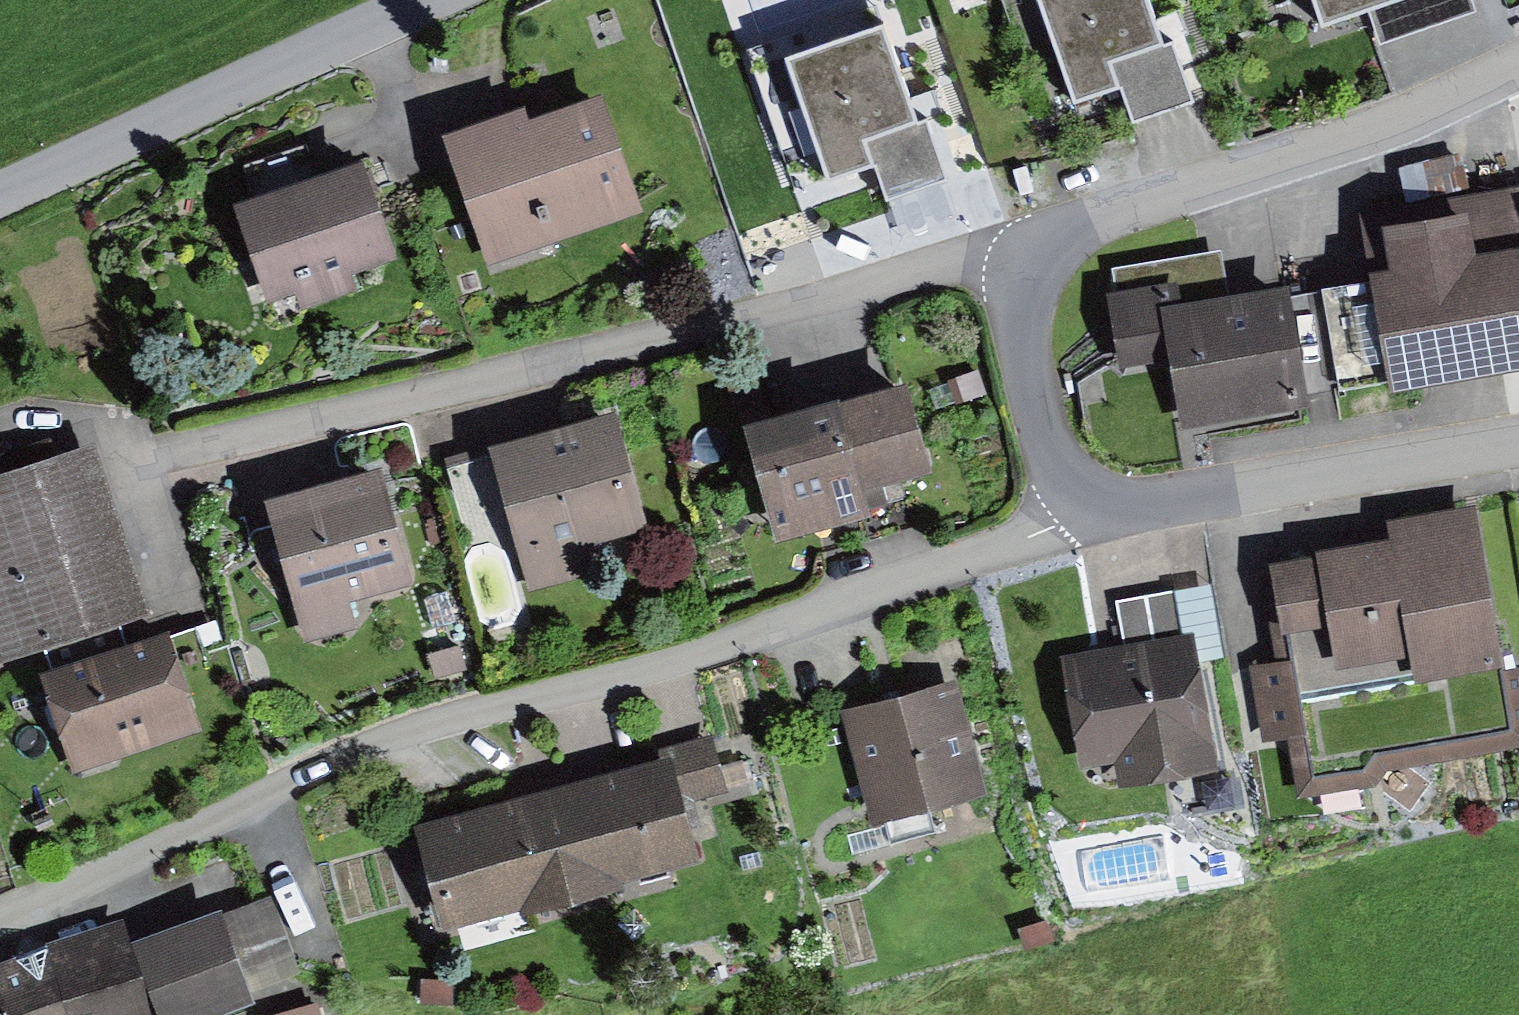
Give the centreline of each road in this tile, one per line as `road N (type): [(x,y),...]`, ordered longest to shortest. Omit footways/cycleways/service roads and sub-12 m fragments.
road 1 (unclassified): [(1139,491),(359,746),(0,938)]
road 2 (residential): [(1139,491),(1076,474),(1038,418),(1014,319),(1035,253),(1518,57)]
road 3 (tertiary): [(0,198),(430,0)]
road 4 (residential): [(1518,429),(1139,491)]

